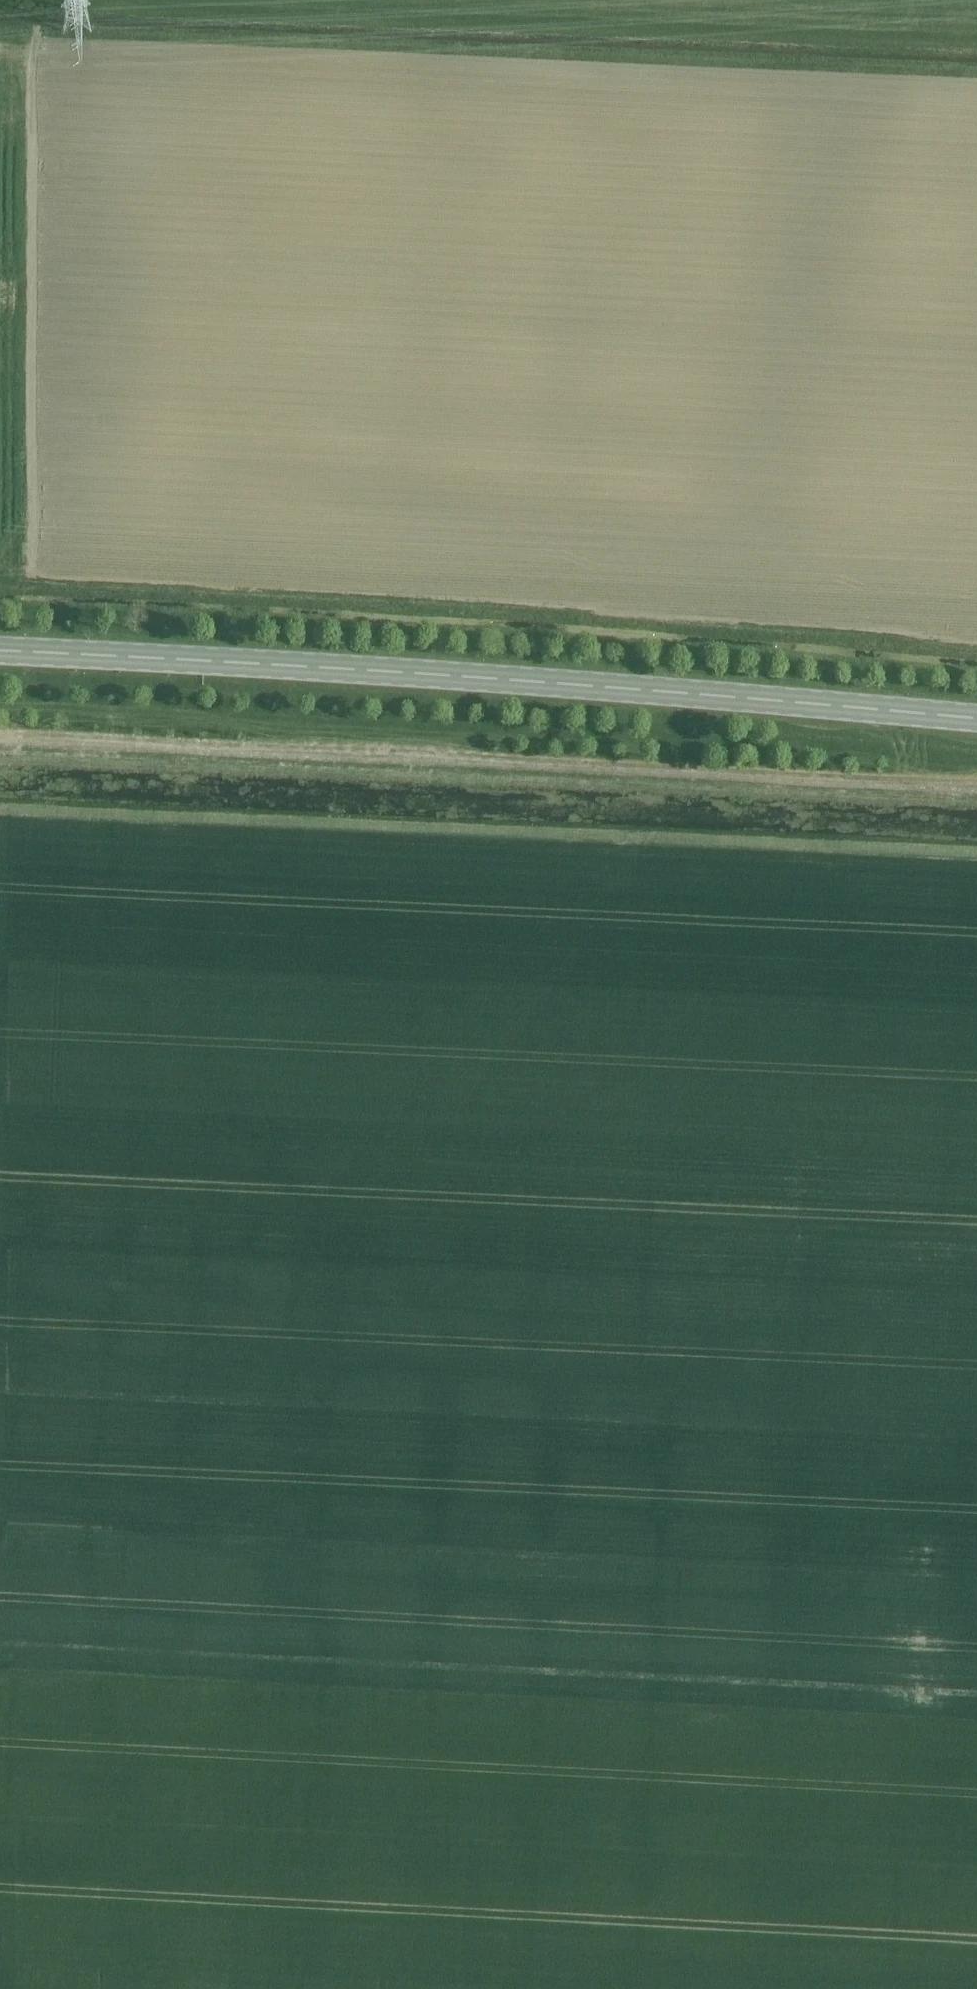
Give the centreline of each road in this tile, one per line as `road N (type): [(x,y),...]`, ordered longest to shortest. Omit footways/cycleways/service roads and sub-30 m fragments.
road 1 (primary): [(976,717),(0,650)]

